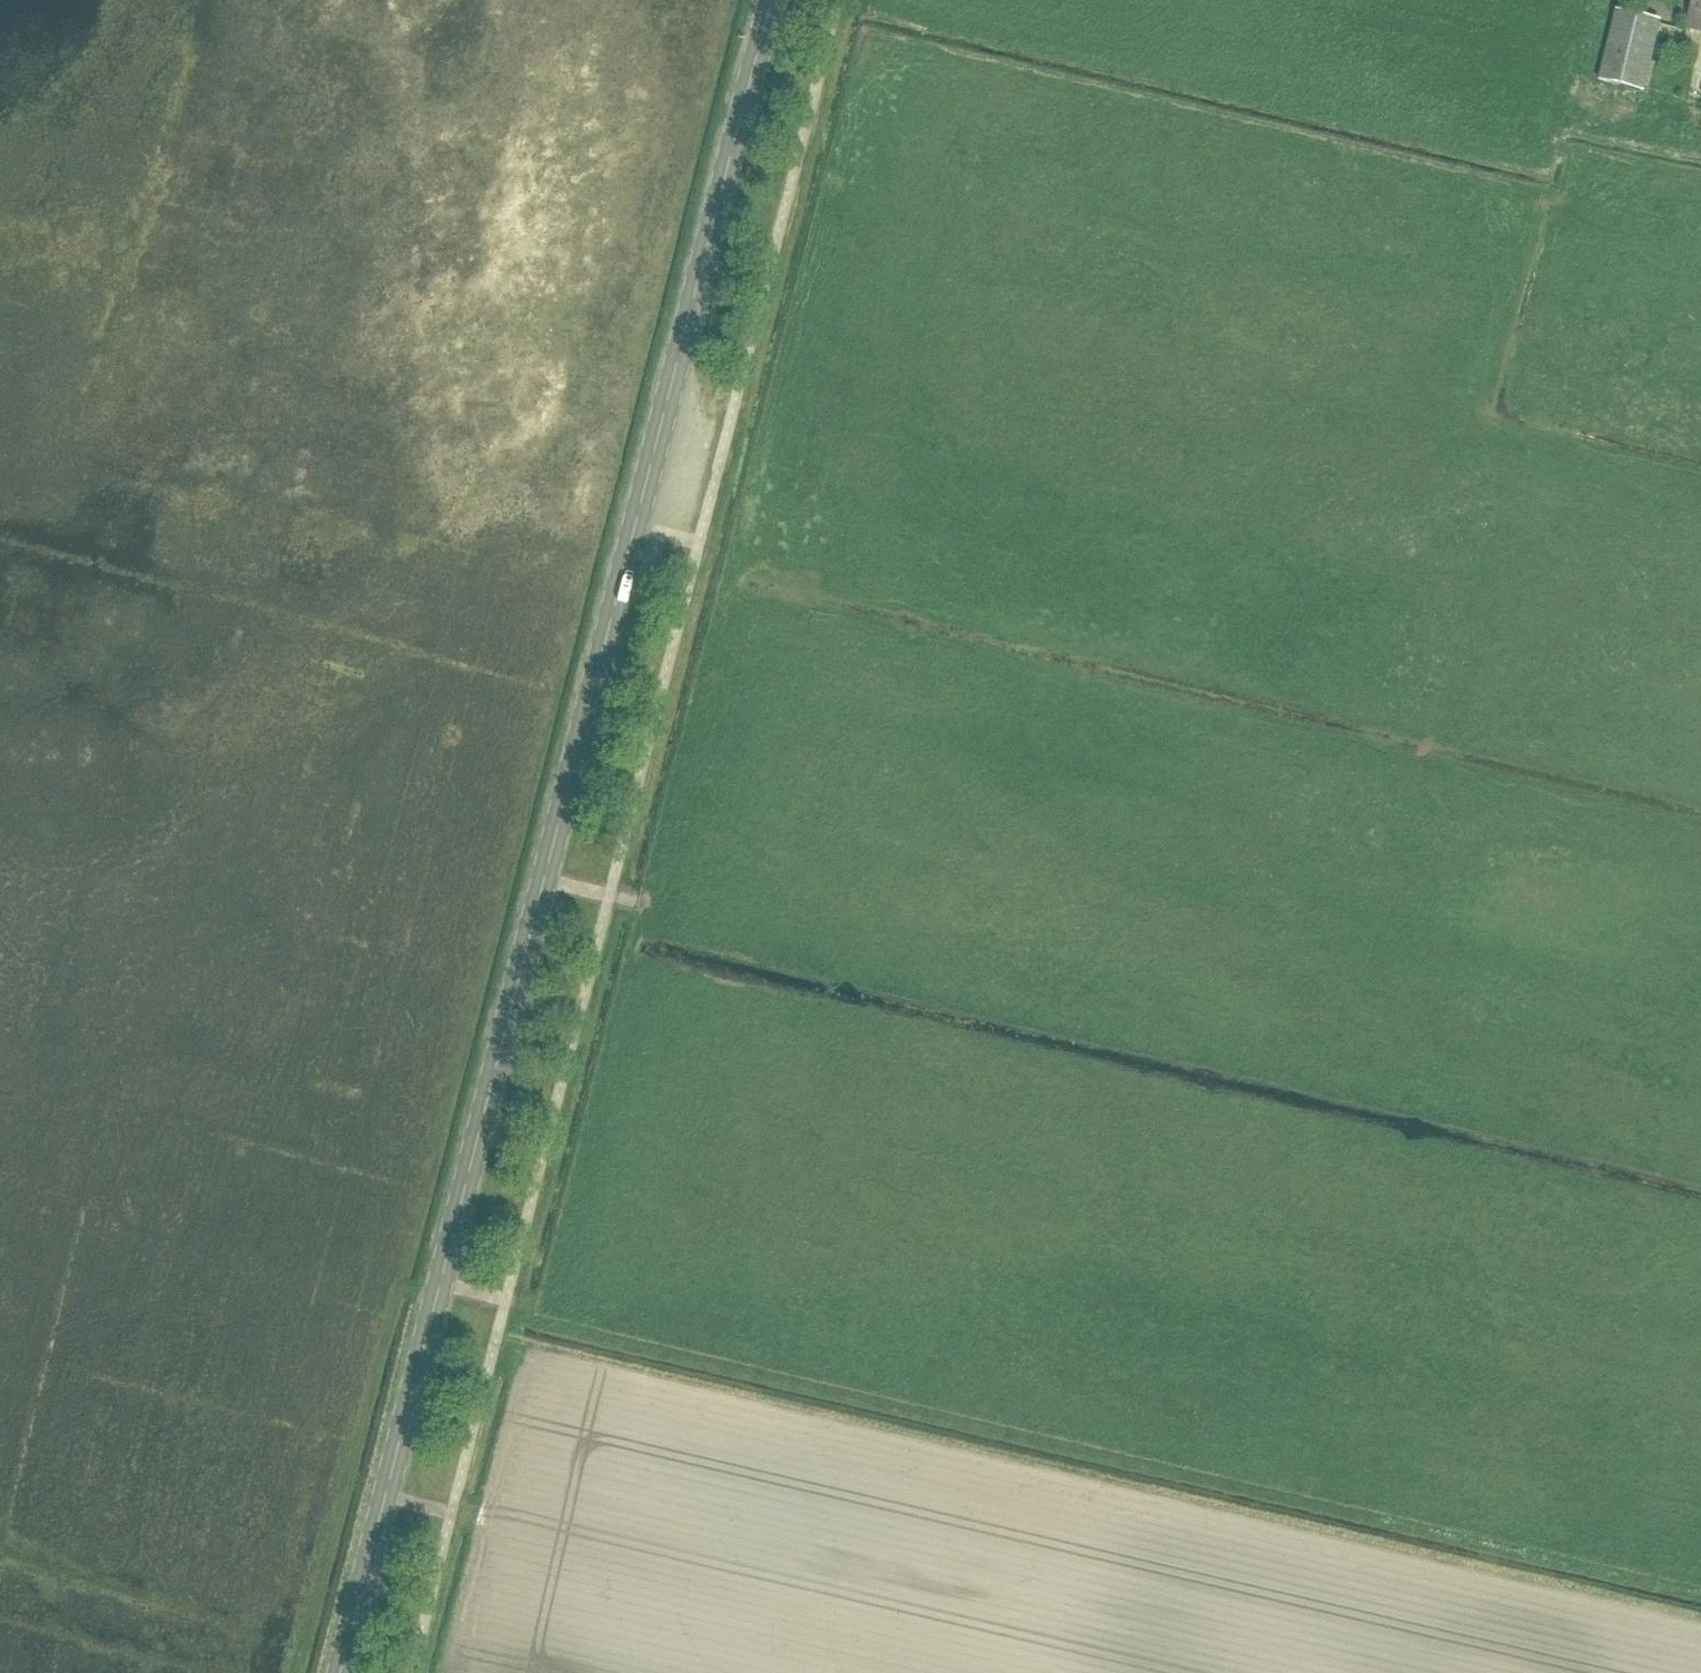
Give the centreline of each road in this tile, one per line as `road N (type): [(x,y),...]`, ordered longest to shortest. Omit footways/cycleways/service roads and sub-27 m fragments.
road 1 (primary): [(341,1672),(773,0)]

